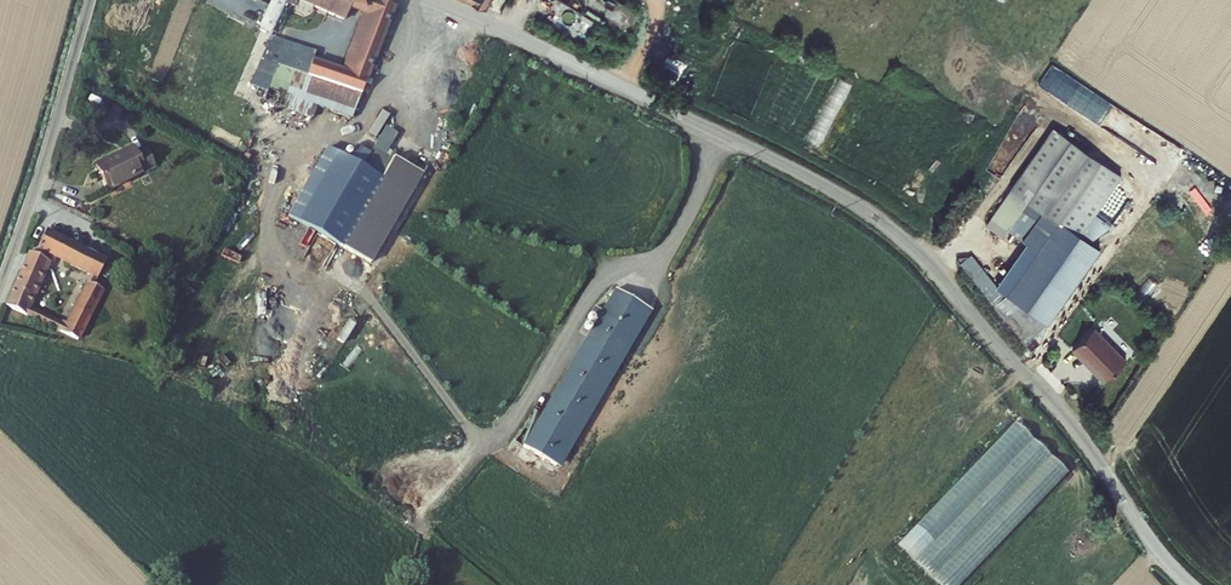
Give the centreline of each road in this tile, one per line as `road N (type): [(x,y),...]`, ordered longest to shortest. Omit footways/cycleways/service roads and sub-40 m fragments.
road 1 (residential): [(1191,584),(1061,412),(931,266),(875,215),(706,125),(433,0)]
road 2 (track): [(953,291),(779,584)]
road 3 (residential): [(0,286),(89,0)]

